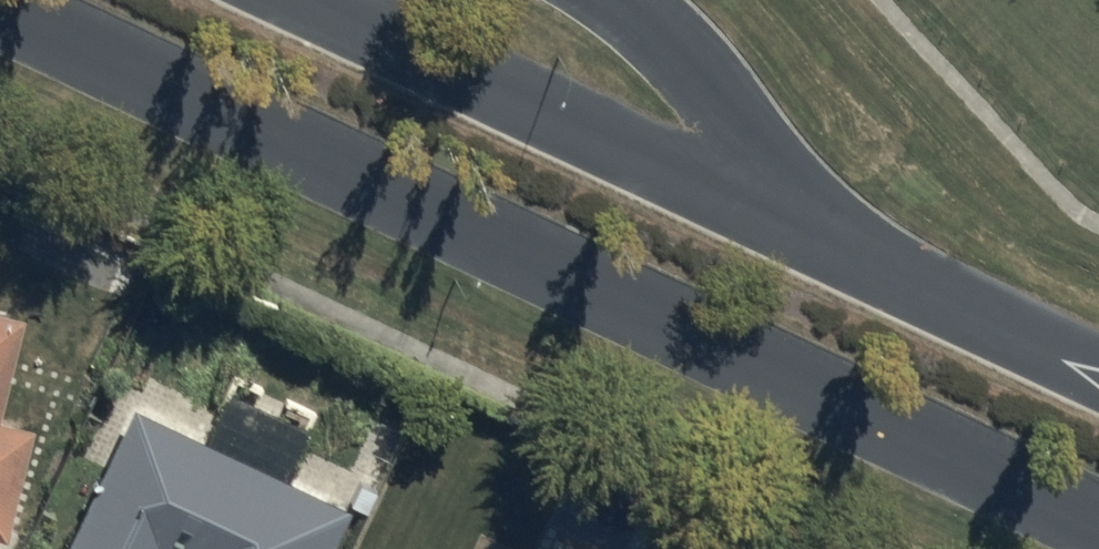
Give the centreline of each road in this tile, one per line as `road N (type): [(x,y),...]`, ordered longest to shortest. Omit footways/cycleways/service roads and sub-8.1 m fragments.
road 1 (tertiary): [(1098,508),(12,0)]
road 2 (tertiary): [(293,0),(1098,383)]

